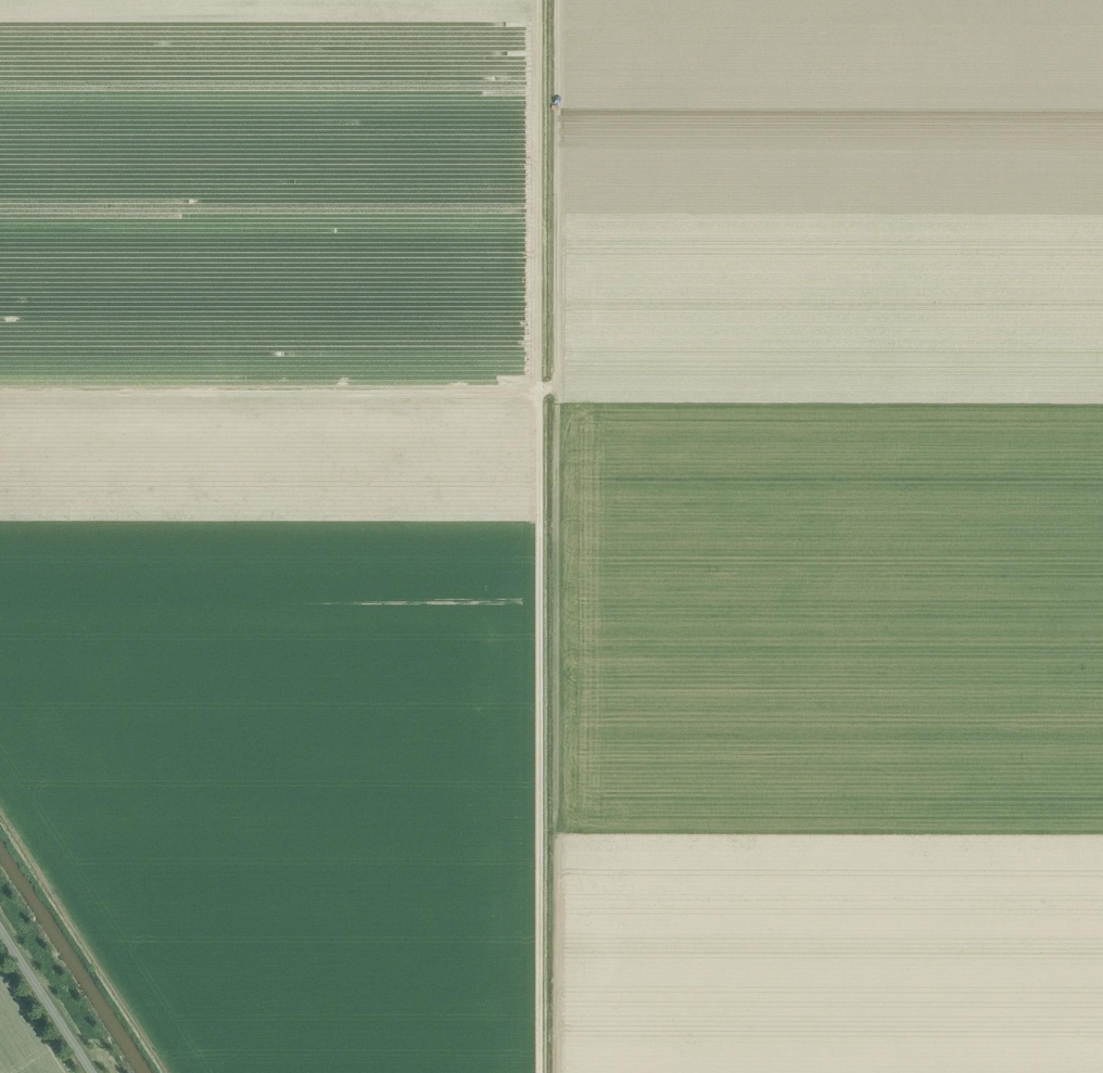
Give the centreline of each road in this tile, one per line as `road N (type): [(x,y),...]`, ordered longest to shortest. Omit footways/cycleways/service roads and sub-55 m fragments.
road 1 (unclassified): [(92,1072),(0,929)]

